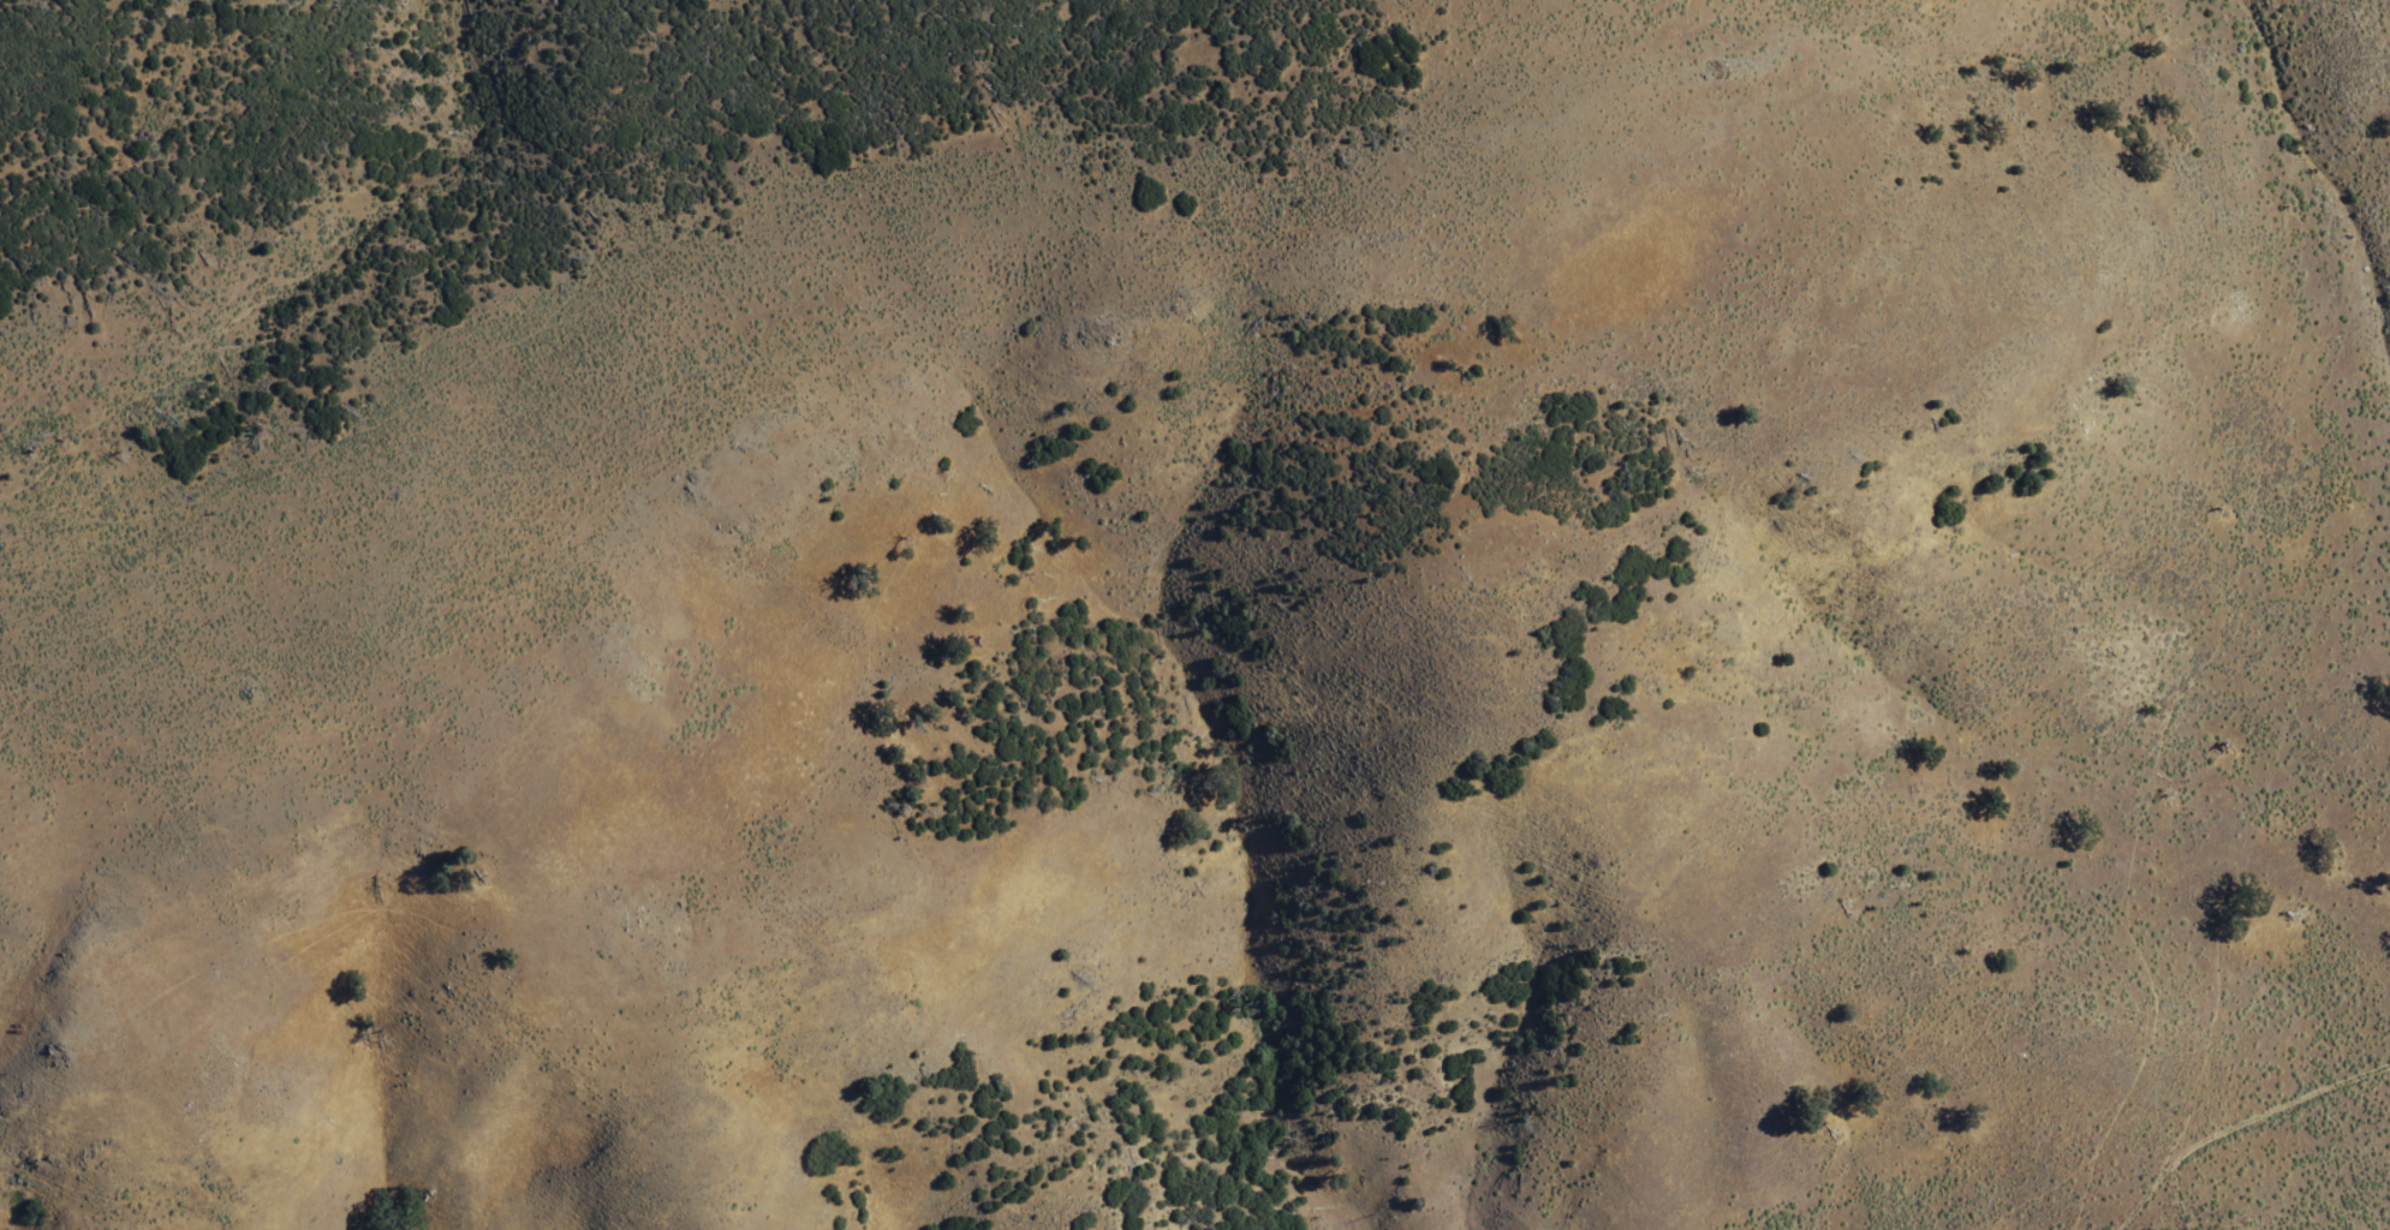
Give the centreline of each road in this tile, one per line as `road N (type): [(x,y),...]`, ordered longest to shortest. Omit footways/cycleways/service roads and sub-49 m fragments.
road 1 (track): [(2389,1068),(2191,1148),(2116,1229)]

